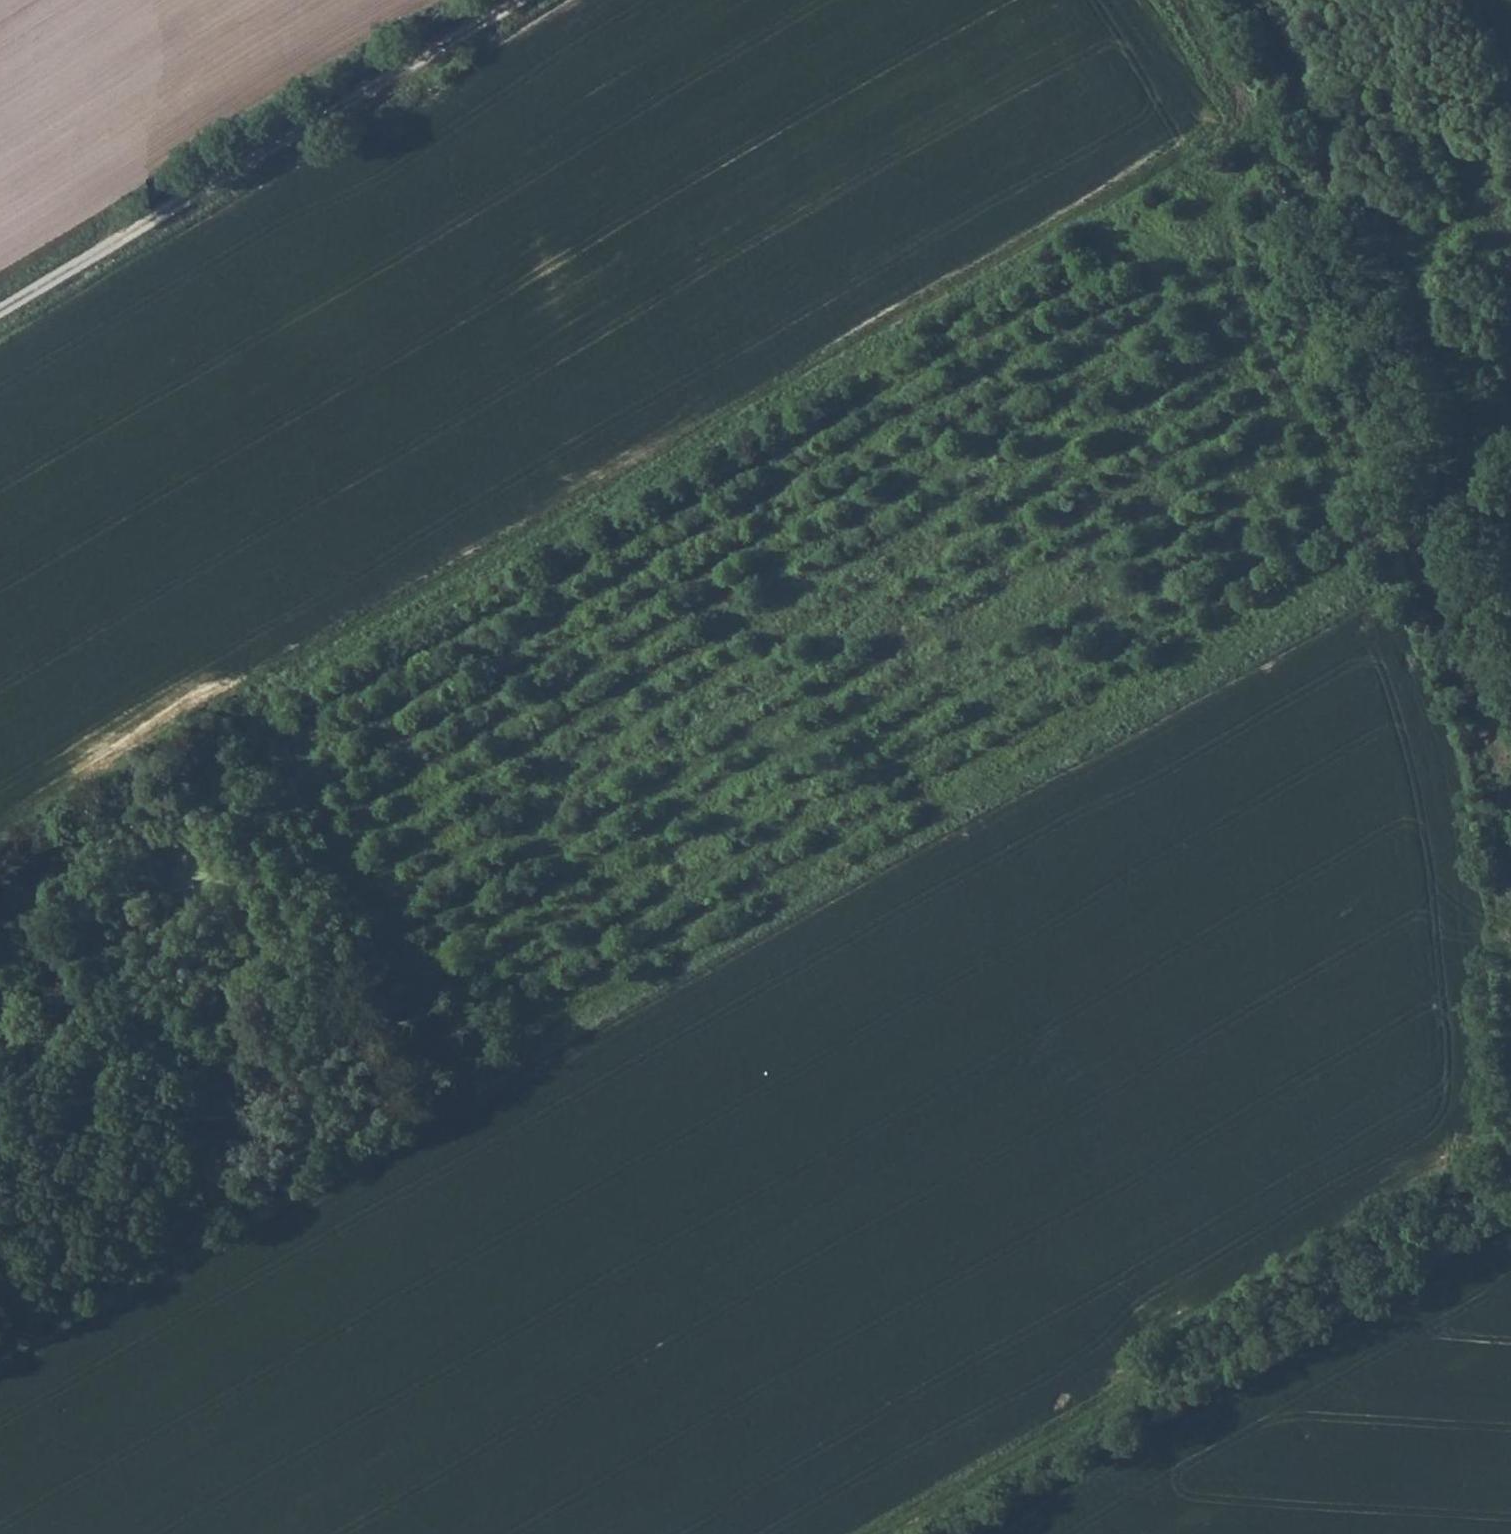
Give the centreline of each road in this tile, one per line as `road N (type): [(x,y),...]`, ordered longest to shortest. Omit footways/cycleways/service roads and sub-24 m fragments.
road 1 (unknown): [(1510,697),(1427,541),(1302,140),(1210,0)]
road 2 (track): [(520,0),(0,308)]

